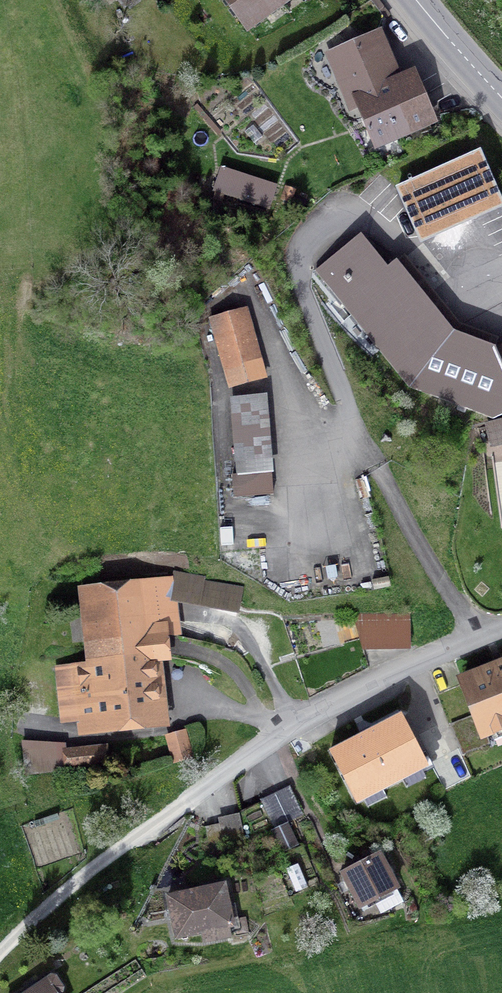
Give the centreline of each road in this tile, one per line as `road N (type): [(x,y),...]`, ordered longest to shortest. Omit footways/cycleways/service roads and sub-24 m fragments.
road 1 (residential): [(0,960),(64,891),(292,726),(501,626)]
road 2 (secondary): [(416,0),(501,97)]

